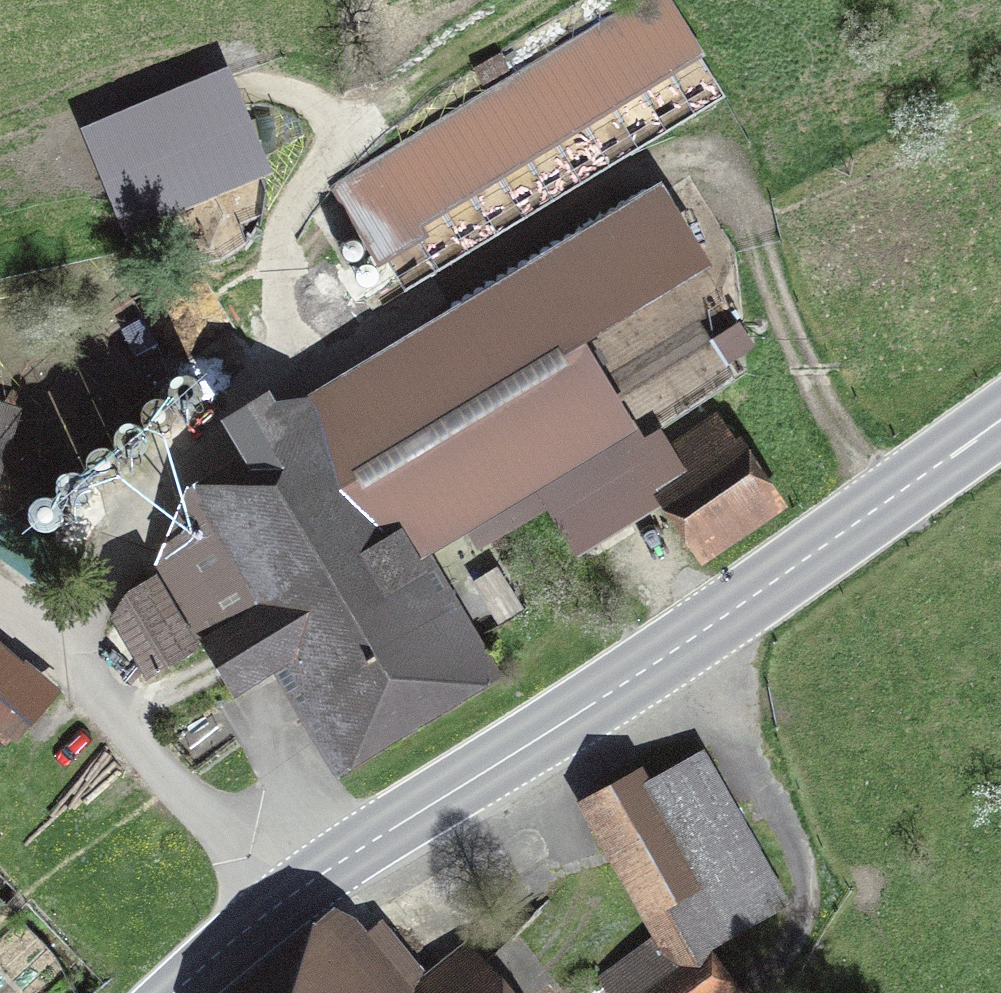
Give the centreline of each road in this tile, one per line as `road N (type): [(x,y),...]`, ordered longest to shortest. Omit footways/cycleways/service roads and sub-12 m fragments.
road 1 (secondary): [(269,911),(596,700),(1000,419)]
road 2 (residential): [(269,911),(149,746),(0,634)]
road 3 (track): [(711,161),(884,502)]
road 4 (secondary): [(177,992),(269,911)]

